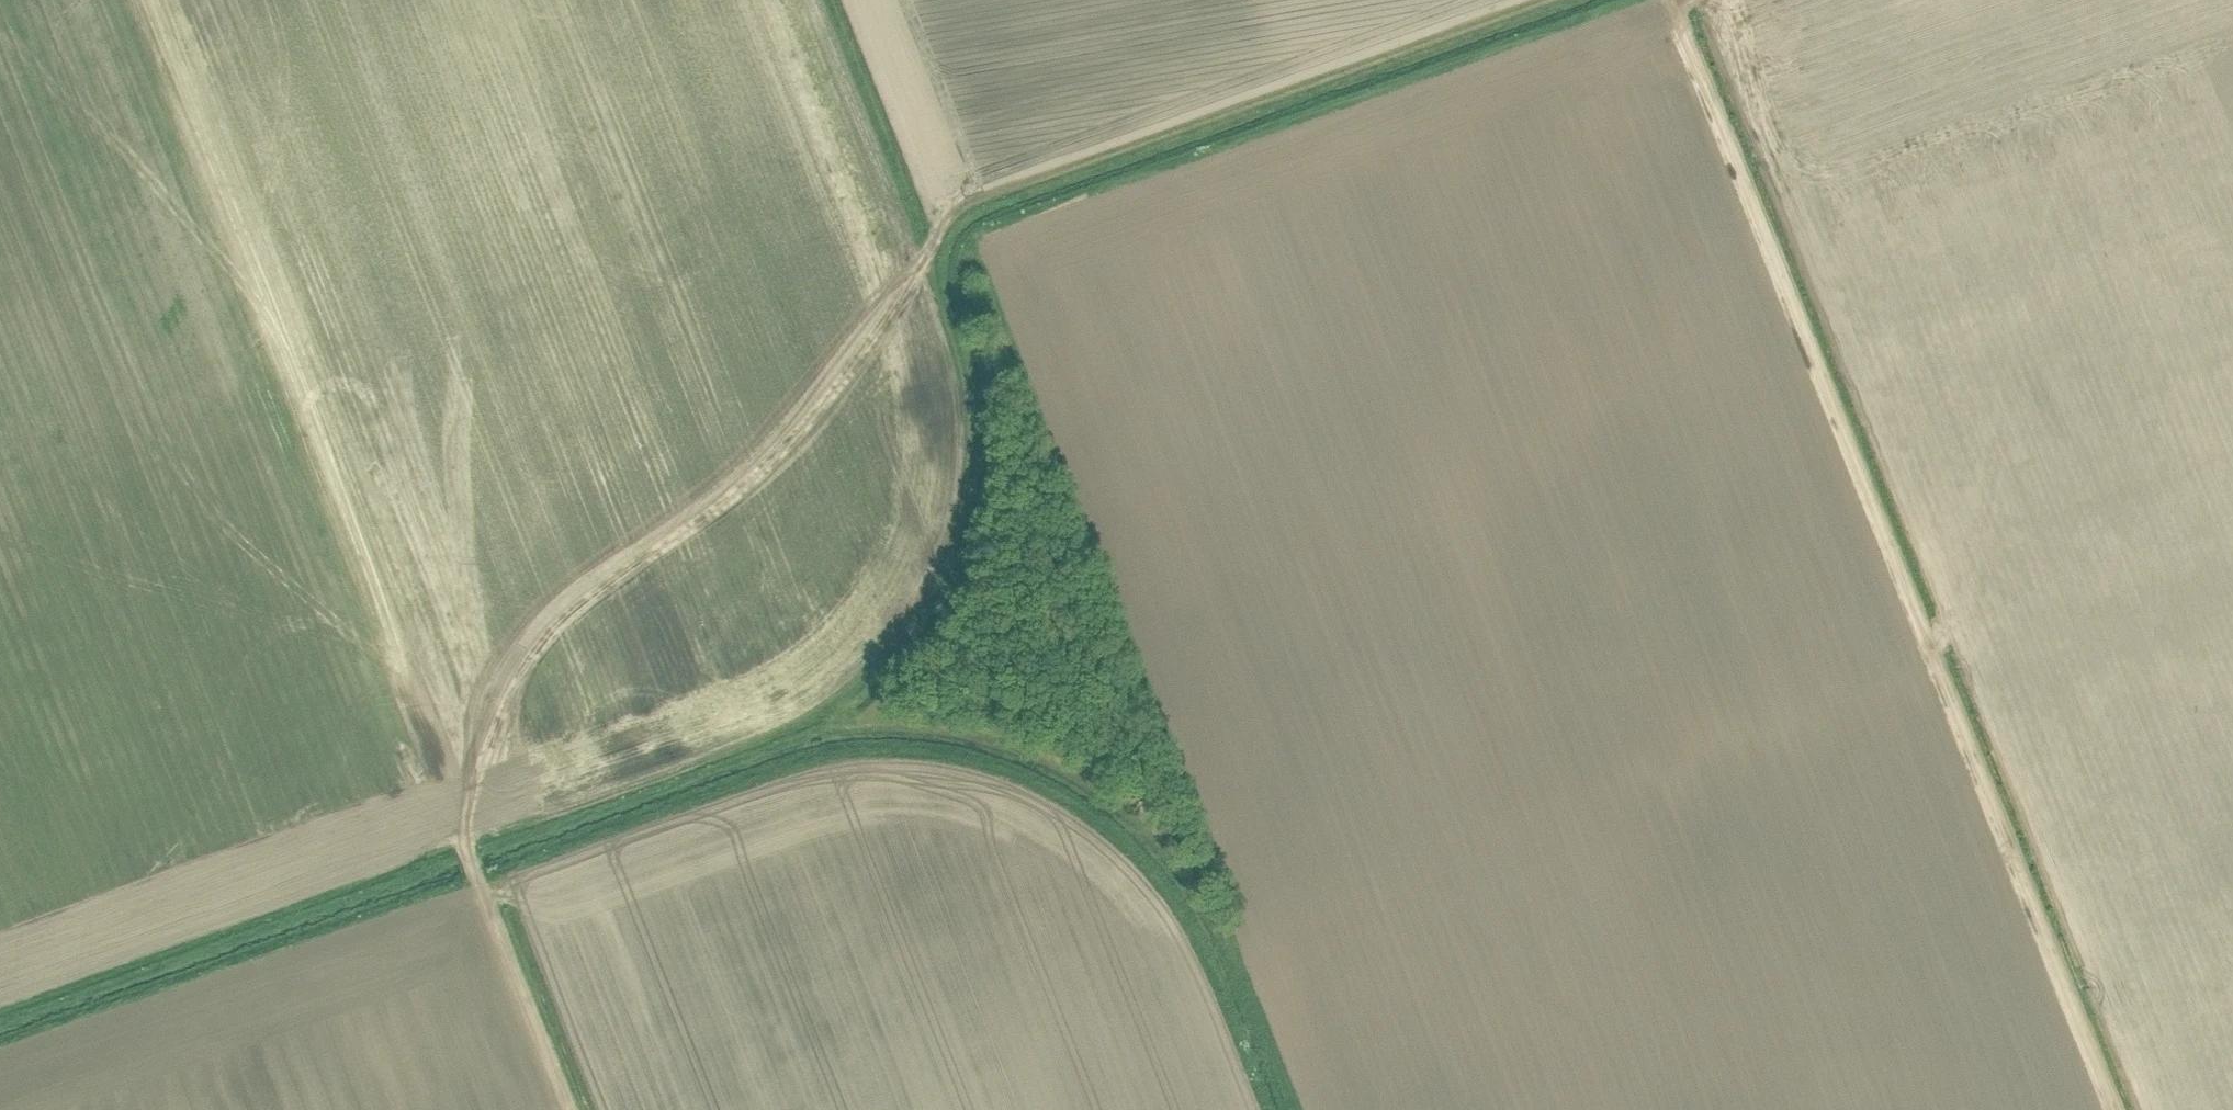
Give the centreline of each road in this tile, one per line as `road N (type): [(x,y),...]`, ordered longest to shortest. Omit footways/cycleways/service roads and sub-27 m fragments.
road 1 (track): [(2116,1109),(1671,0)]
road 2 (track): [(572,1109),(472,858)]

